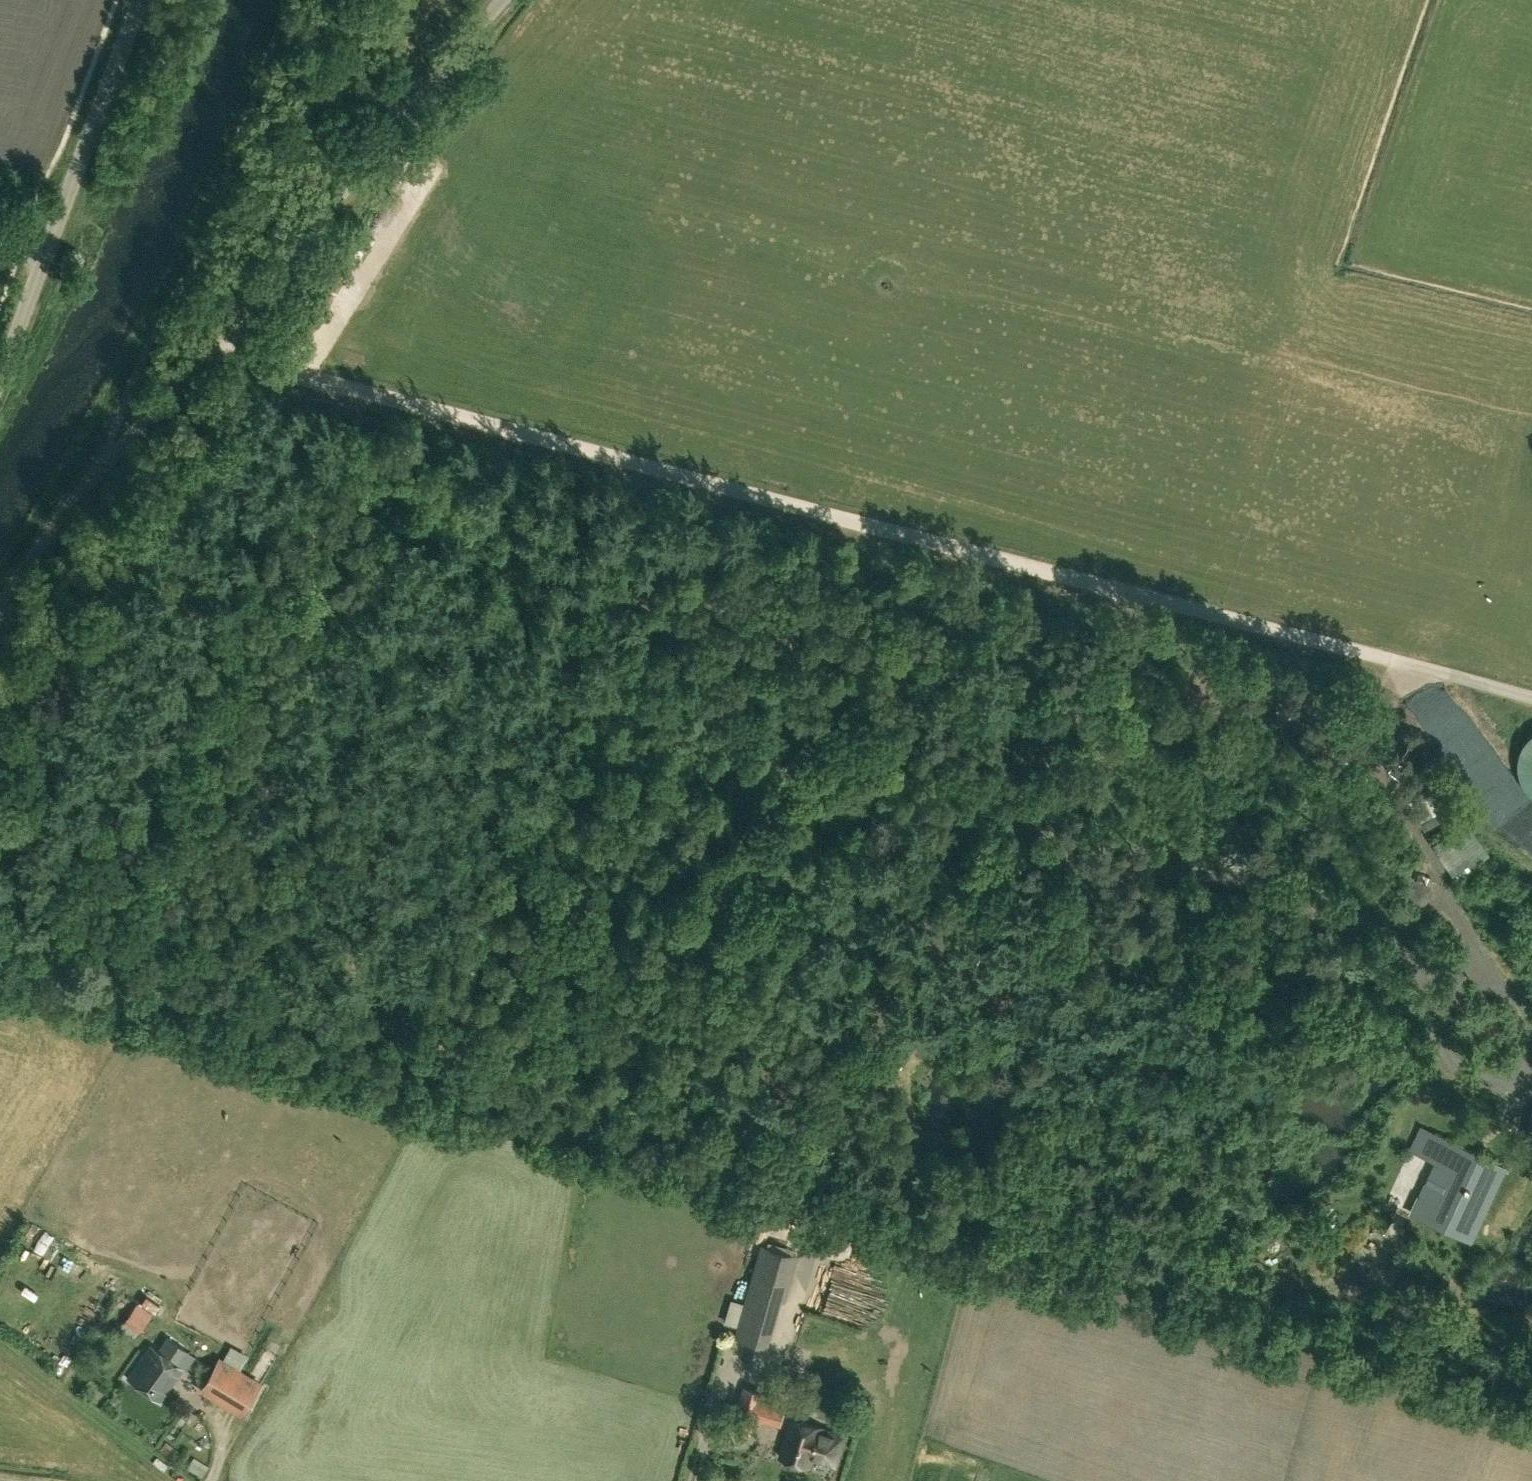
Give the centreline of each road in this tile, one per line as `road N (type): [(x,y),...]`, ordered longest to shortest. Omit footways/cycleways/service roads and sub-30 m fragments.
road 1 (unclassified): [(502,0),(212,348)]
road 2 (unclassified): [(0,384),(139,0)]
road 3 (unclassified): [(0,605),(100,469),(212,348)]

